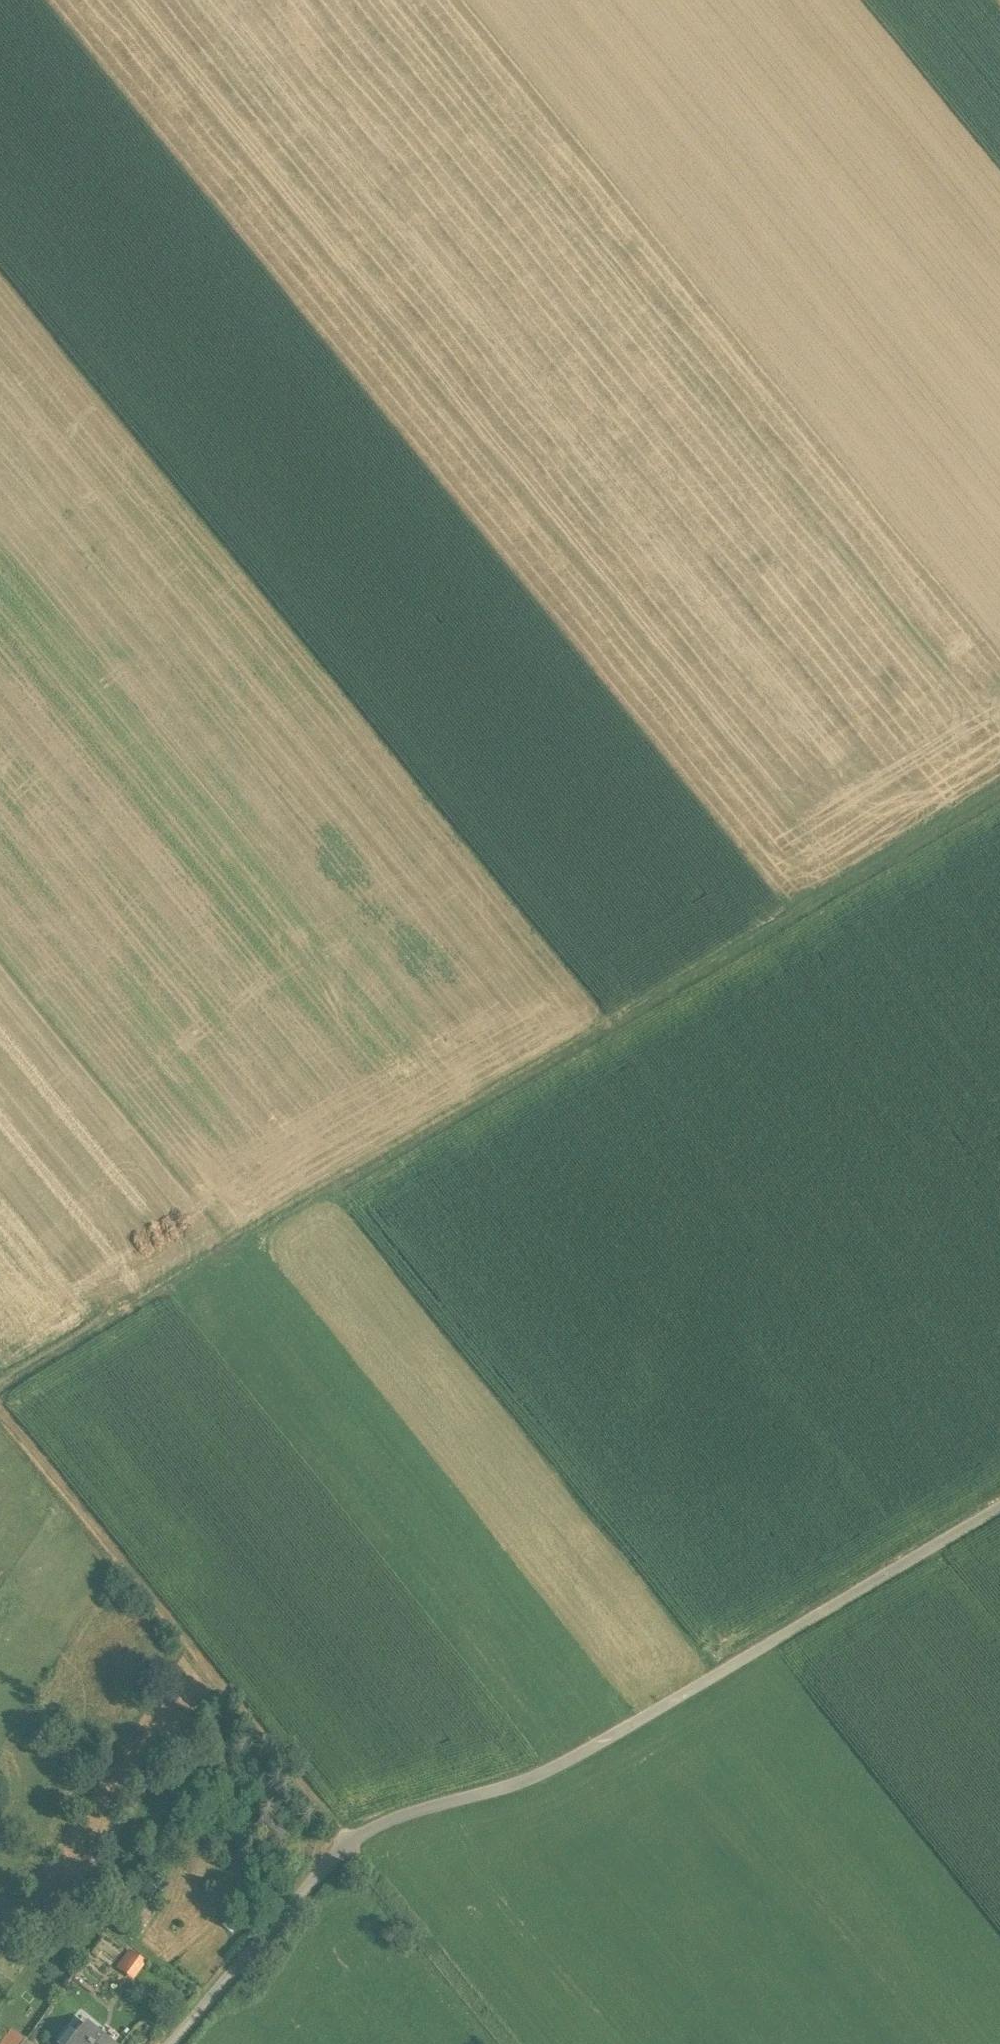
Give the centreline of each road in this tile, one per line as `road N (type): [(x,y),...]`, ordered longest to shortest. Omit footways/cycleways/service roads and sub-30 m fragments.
road 1 (track): [(0,1388),(999,809)]
road 2 (track): [(517,2043),(0,1414)]
road 3 (track): [(999,1504),(527,1781),(396,1816),(353,1840)]
road 4 (residential): [(353,1840),(169,2043)]

